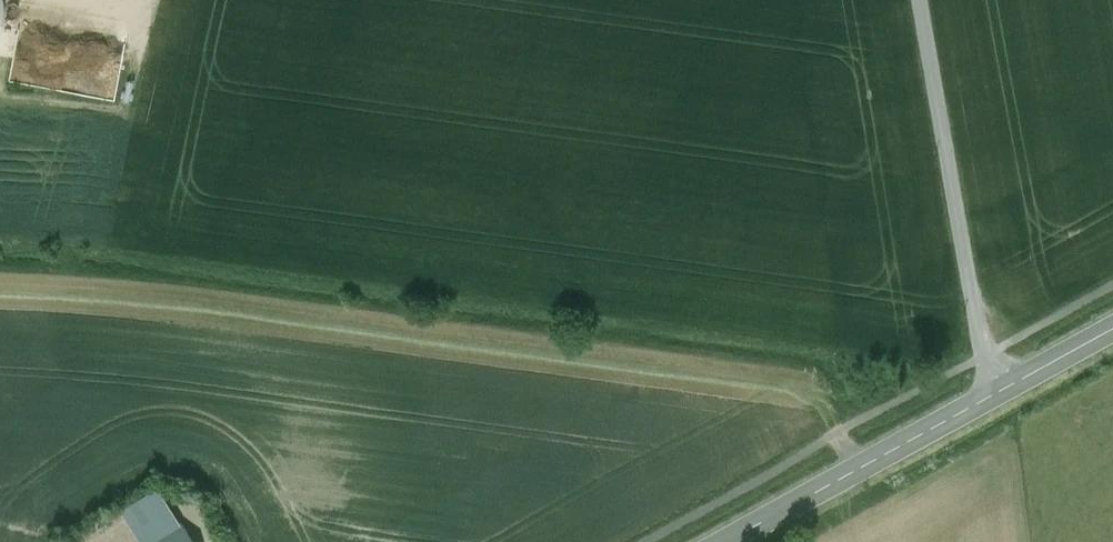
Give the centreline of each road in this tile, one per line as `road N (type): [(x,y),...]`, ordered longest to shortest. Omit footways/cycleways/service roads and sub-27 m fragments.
road 1 (unclassified): [(1002,396),(981,359),(918,0)]
road 2 (tertiary): [(1002,396),(741,541)]
road 3 (tertiary): [(1112,334),(1002,396)]

